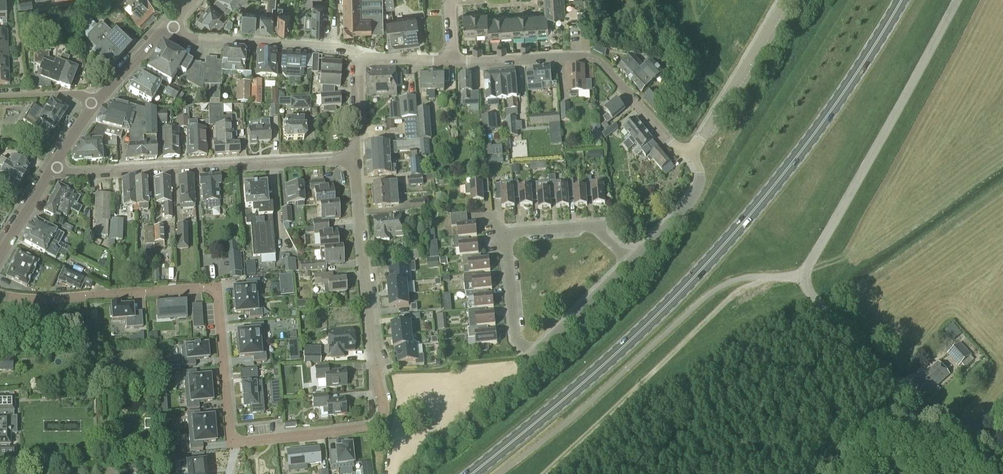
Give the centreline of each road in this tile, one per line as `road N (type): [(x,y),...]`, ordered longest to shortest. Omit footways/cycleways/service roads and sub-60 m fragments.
road 1 (residential): [(0,295),(21,302),(216,294),(232,443),(371,428),(383,407),(354,159)]
road 2 (primary): [(473,473),(608,362),(710,260),(795,159),(901,0)]
road 3 (tertiary): [(980,473),(805,282),(958,0)]
road 4 (track): [(541,473),(739,289),(776,276)]
road 5 (residential): [(53,165),(76,173),(354,159)]
road 6 (residential): [(692,152),(675,149),(590,59),(453,62)]
road 7 (residential): [(623,270),(598,232),(508,238),(517,345),(532,347)]
road 8 (residential): [(170,24),(186,38),(349,49),(365,60)]
road 9 (residential): [(692,152),(783,0)]
road 10 (residential): [(623,270),(695,196),(700,173),(692,152)]

